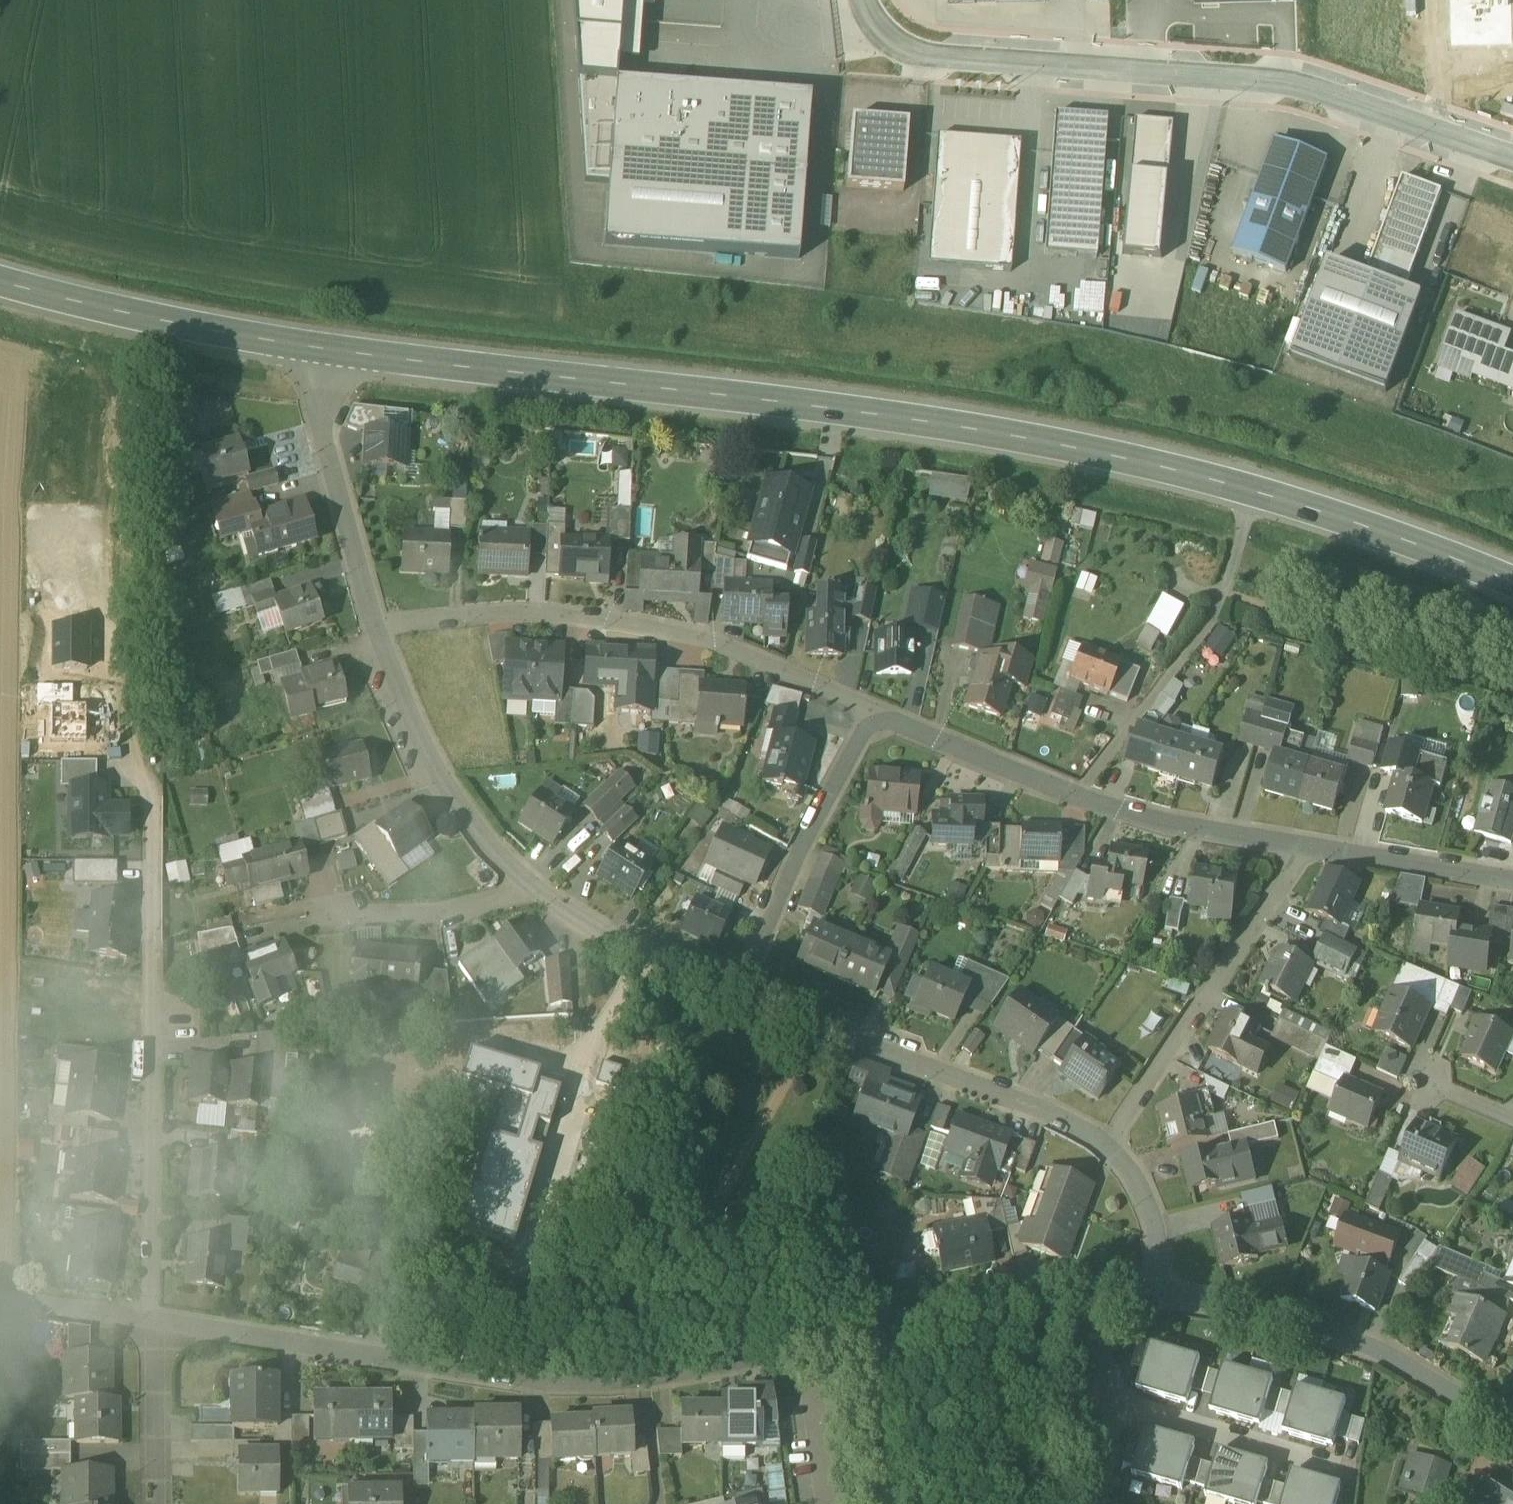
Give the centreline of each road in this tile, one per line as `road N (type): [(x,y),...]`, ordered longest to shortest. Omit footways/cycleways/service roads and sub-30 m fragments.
road 1 (secondary): [(1512,583),(1254,491),(1070,447),(810,405),(325,349)]
road 2 (residential): [(153,1321),(541,1377),(645,1377),(875,1332)]
road 3 (residential): [(120,611),(114,749),(149,788),(153,1321)]
road 4 (unclassified): [(1512,158),(1305,88),(892,52),(871,33),(861,0)]
road 5 (residential): [(373,625),(493,616),(601,620),(729,648),(877,713)]
road 6 (residential): [(877,713),(1074,796),(1167,824),(1307,846)]
road 7 (residential): [(1109,1146),(1047,1113),(736,998)]
road 8 (residential): [(1157,1290),(1370,1350),(1512,1426)]
road 9 (residential): [(1109,1146),(1307,846)]
road 10 (secondary): [(325,349),(166,322),(0,280)]
road 11 (residential): [(877,713),(803,848),(736,998)]
road 12 (residential): [(536,890),(472,821),(407,719),(373,625)]
road 13 (residential): [(875,1332),(1030,1301),(1157,1290)]
road 14 (residential): [(736,998),(607,937),(536,890)]
road 15 (residential): [(536,890),(438,915),(323,920)]
road 16 (residential): [(1307,846),(1512,880)]
road 17 (residential): [(153,1321),(155,1503)]
road 18 (residential): [(895,1503),(875,1332)]
road 19 (residential): [(373,625),(331,465)]
road 20 (residential): [(1157,1290),(1155,1235),(1134,1175),(1109,1146)]
road 21 (residential): [(32,1303),(153,1321)]

